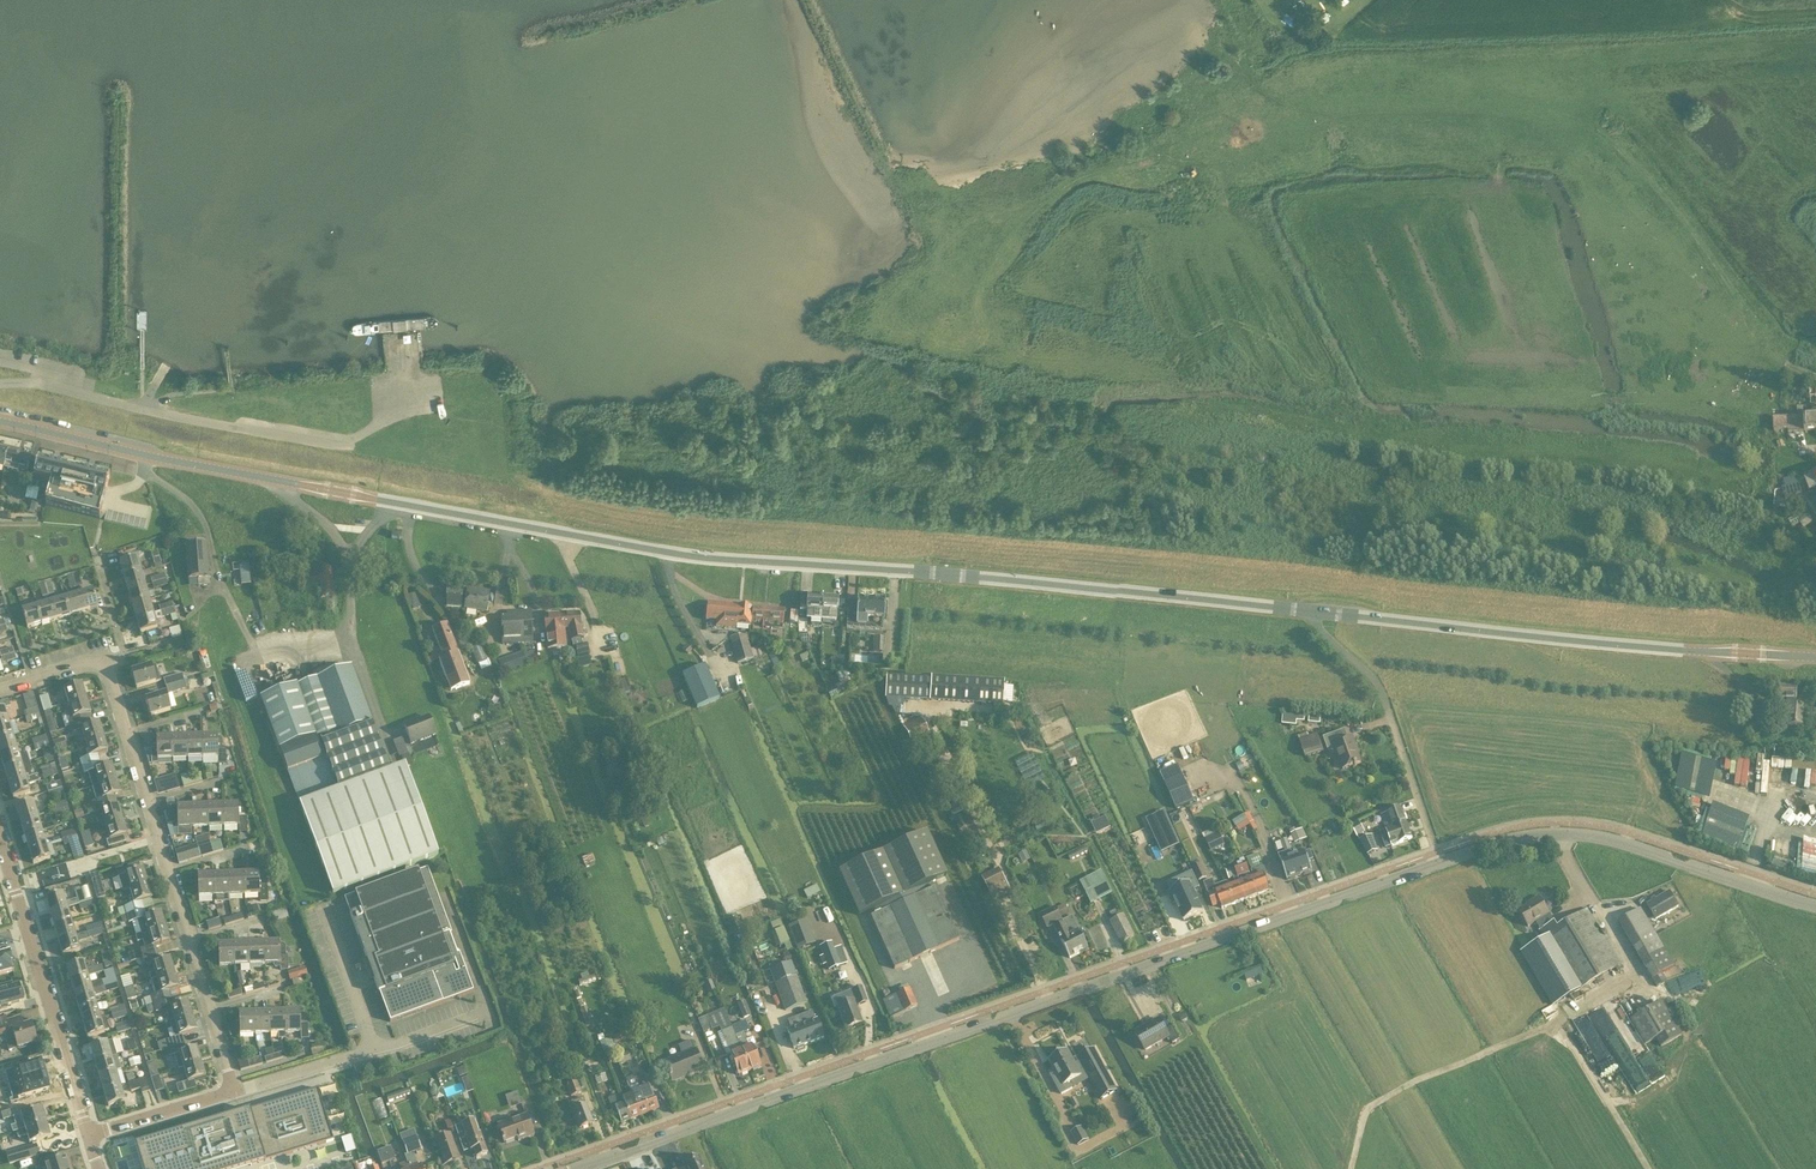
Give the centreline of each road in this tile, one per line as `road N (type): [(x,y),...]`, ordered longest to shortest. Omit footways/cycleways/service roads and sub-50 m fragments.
road 1 (tertiary): [(1815,658),(678,554),(0,422)]
road 2 (unclassified): [(576,1168),(1442,865)]
road 3 (residential): [(233,1093),(103,658)]
road 4 (unclassified): [(1442,865),(1526,837),(1596,837),(1815,906)]
road 5 (residential): [(11,868),(90,1137)]
road 6 (unclassified): [(345,447),(141,408)]
road 7 (residential): [(1442,865),(1389,711)]
road 8 (residential): [(90,1137),(233,1093)]
road 9 (residential): [(233,1093),(349,1058)]
road 10 (residential): [(103,658),(124,651),(97,557)]

